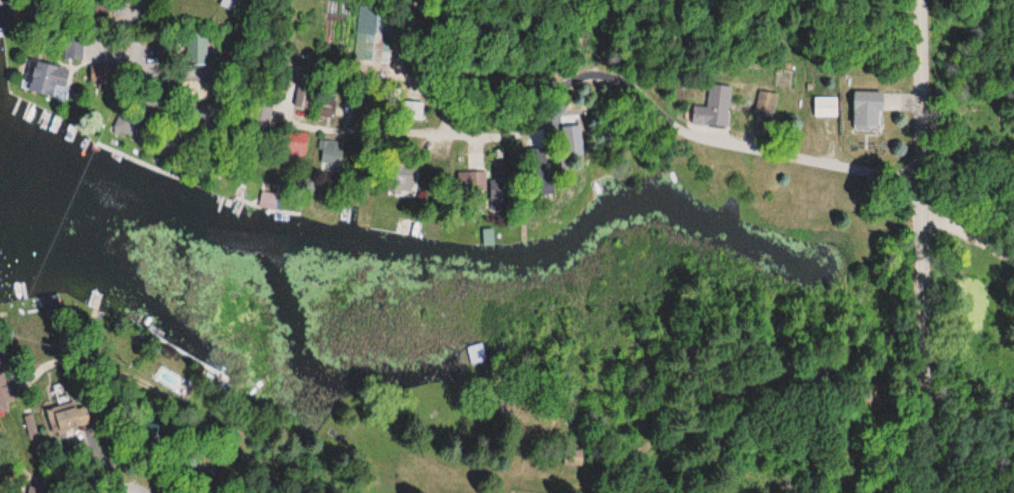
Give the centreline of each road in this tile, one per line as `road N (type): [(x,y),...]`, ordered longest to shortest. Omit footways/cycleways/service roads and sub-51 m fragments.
road 1 (residential): [(914,179),(704,137),(670,122),(609,73),(585,71),(559,88),(532,127),(483,136),(440,132)]
road 2 (residential): [(926,492),(913,0)]
road 3 (residential): [(291,69),(285,115),(440,132)]

